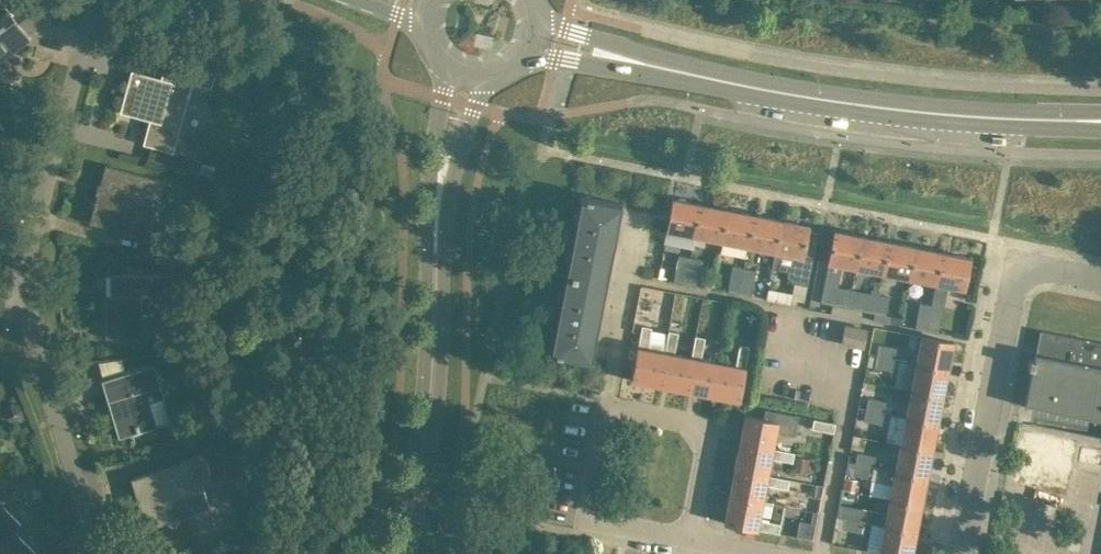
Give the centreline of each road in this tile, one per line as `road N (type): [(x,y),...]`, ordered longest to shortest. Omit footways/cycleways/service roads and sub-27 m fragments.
road 1 (secondary): [(1100,121),(928,112),(636,58)]
road 2 (secondary): [(410,553),(433,412),(442,179)]
road 3 (residential): [(961,553),(1014,289),(1025,271),(1045,268),(1100,278)]
road 4 (residential): [(17,285),(95,0)]
road 5 (residential): [(97,553),(17,285)]
road 6 (residential): [(687,541),(584,523),(606,401)]
road 7 (residential): [(687,541),(711,422),(606,401)]
road 8 (residential): [(606,401),(638,217)]

